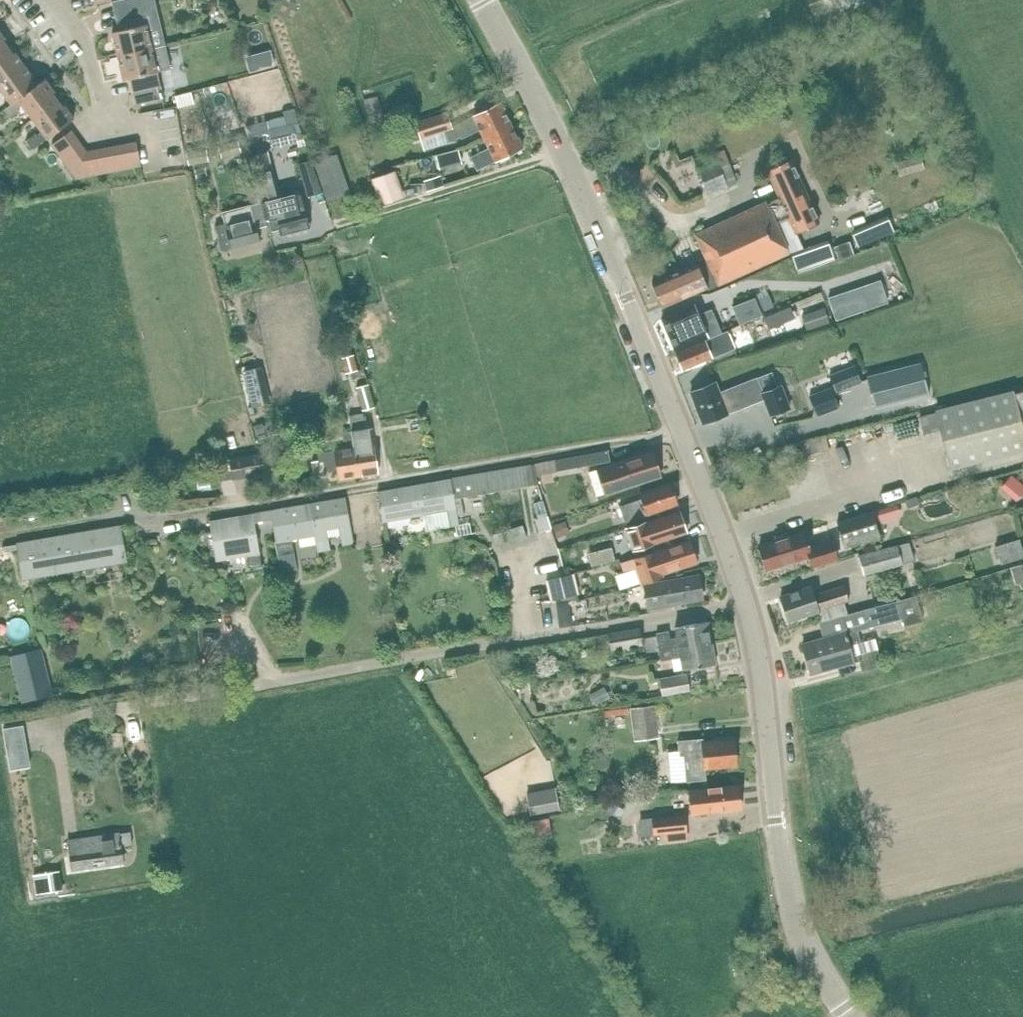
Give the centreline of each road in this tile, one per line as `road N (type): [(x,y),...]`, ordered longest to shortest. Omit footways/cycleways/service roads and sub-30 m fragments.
road 1 (secondary): [(850,1016),(789,897),(758,663),(723,538),(626,299),(537,100),(482,0)]
road 2 (track): [(336,227),(561,154)]
road 3 (residential): [(53,0),(82,39),(102,111),(117,127)]

